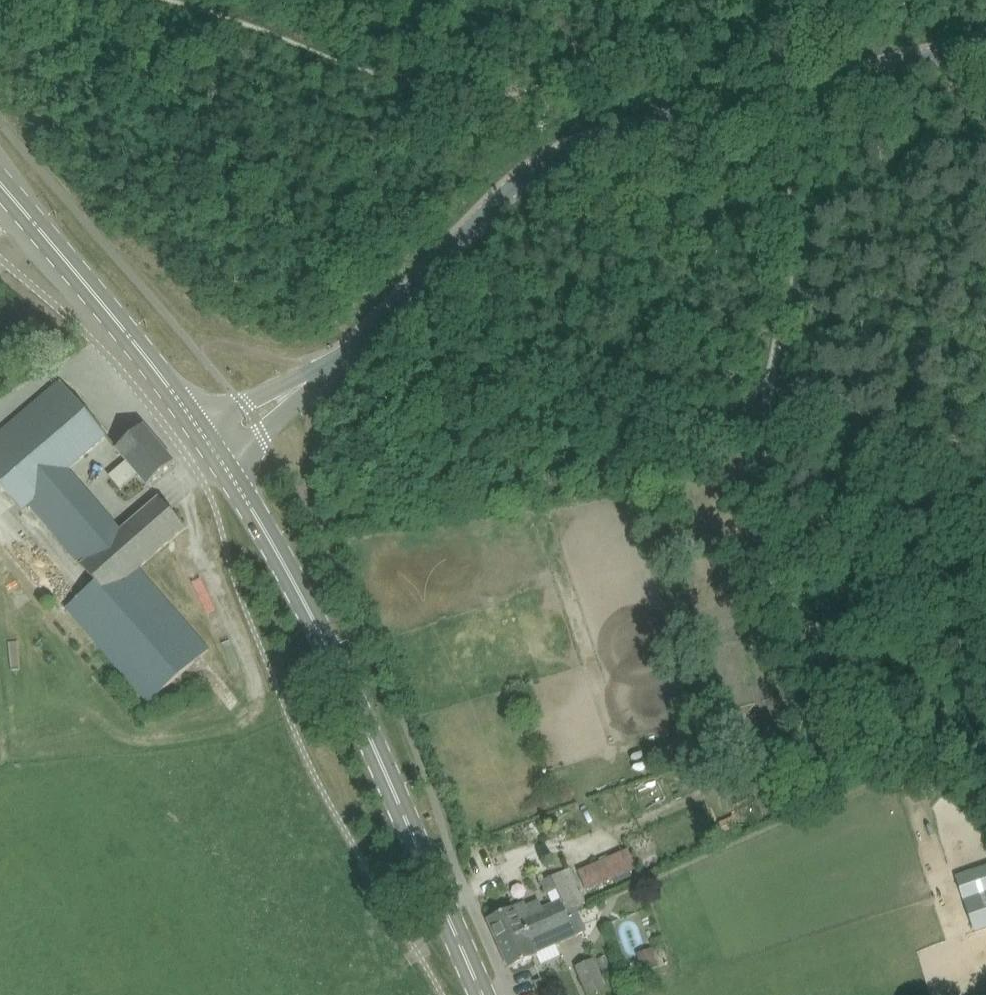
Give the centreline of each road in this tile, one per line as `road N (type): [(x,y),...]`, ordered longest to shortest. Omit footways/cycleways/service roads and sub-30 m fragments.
road 1 (unclassified): [(345,356),(512,187),(552,158),(597,138),(985,42)]
road 2 (track): [(165,0),(353,62),(492,92),(770,42)]
road 3 (primary): [(483,994),(317,621),(224,463)]
road 4 (track): [(770,642),(767,474),(798,118),(793,89)]
road 5 (primary): [(203,432),(0,183)]
road 6 (track): [(770,642),(825,695),(985,803)]
road 7 (track): [(770,42),(961,1),(985,3)]
road 8 (track): [(985,621),(827,630),(770,642)]
road 9 (unclassified): [(345,356),(244,403),(203,432)]
road 10 (unclassified): [(224,463),(345,356)]

